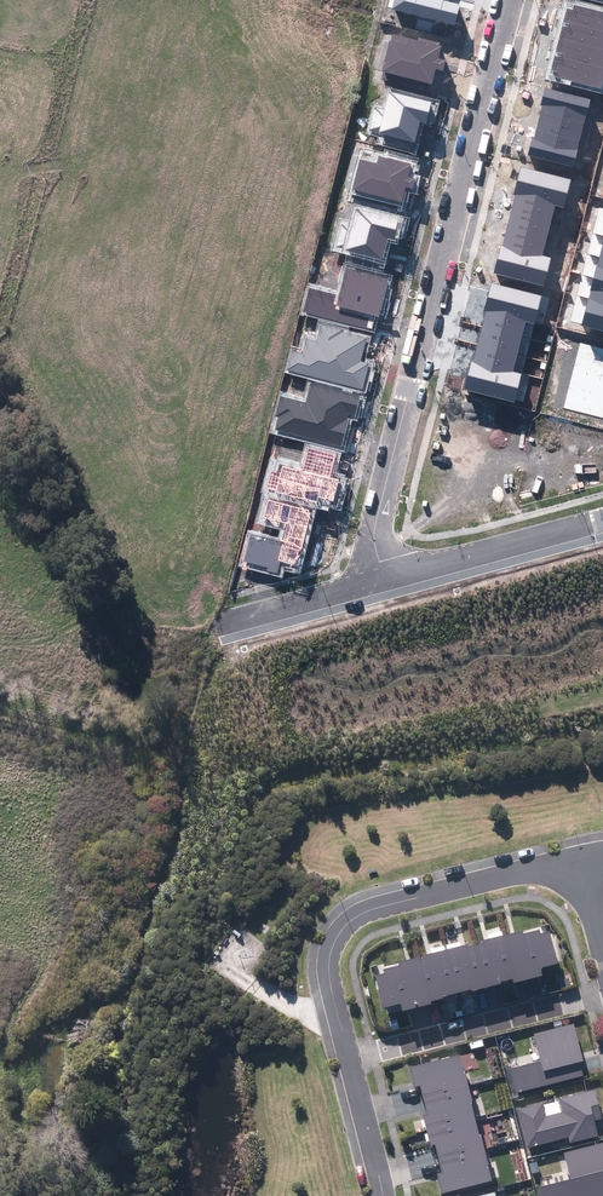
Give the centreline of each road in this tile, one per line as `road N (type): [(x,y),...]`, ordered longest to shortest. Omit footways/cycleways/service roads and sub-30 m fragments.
road 1 (residential): [(385,579),(374,534),(508,0)]
road 2 (residential): [(581,862),(373,909),(347,924),(328,967),(349,1060)]
road 3 (residential): [(602,994),(349,1060)]
road 4 (residential): [(602,521),(385,579)]
road 5 (residential): [(385,579),(226,621)]
road 6 (residential): [(349,1060),(383,1195)]

